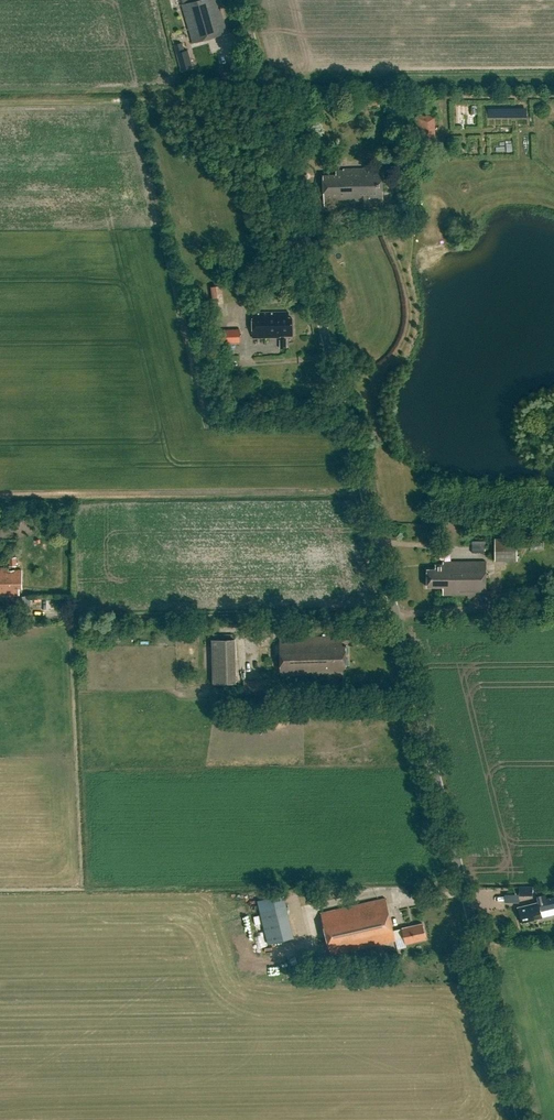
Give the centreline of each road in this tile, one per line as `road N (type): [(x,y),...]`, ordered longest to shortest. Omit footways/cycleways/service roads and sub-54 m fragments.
road 1 (unclassified): [(522,1119),(237,0)]

